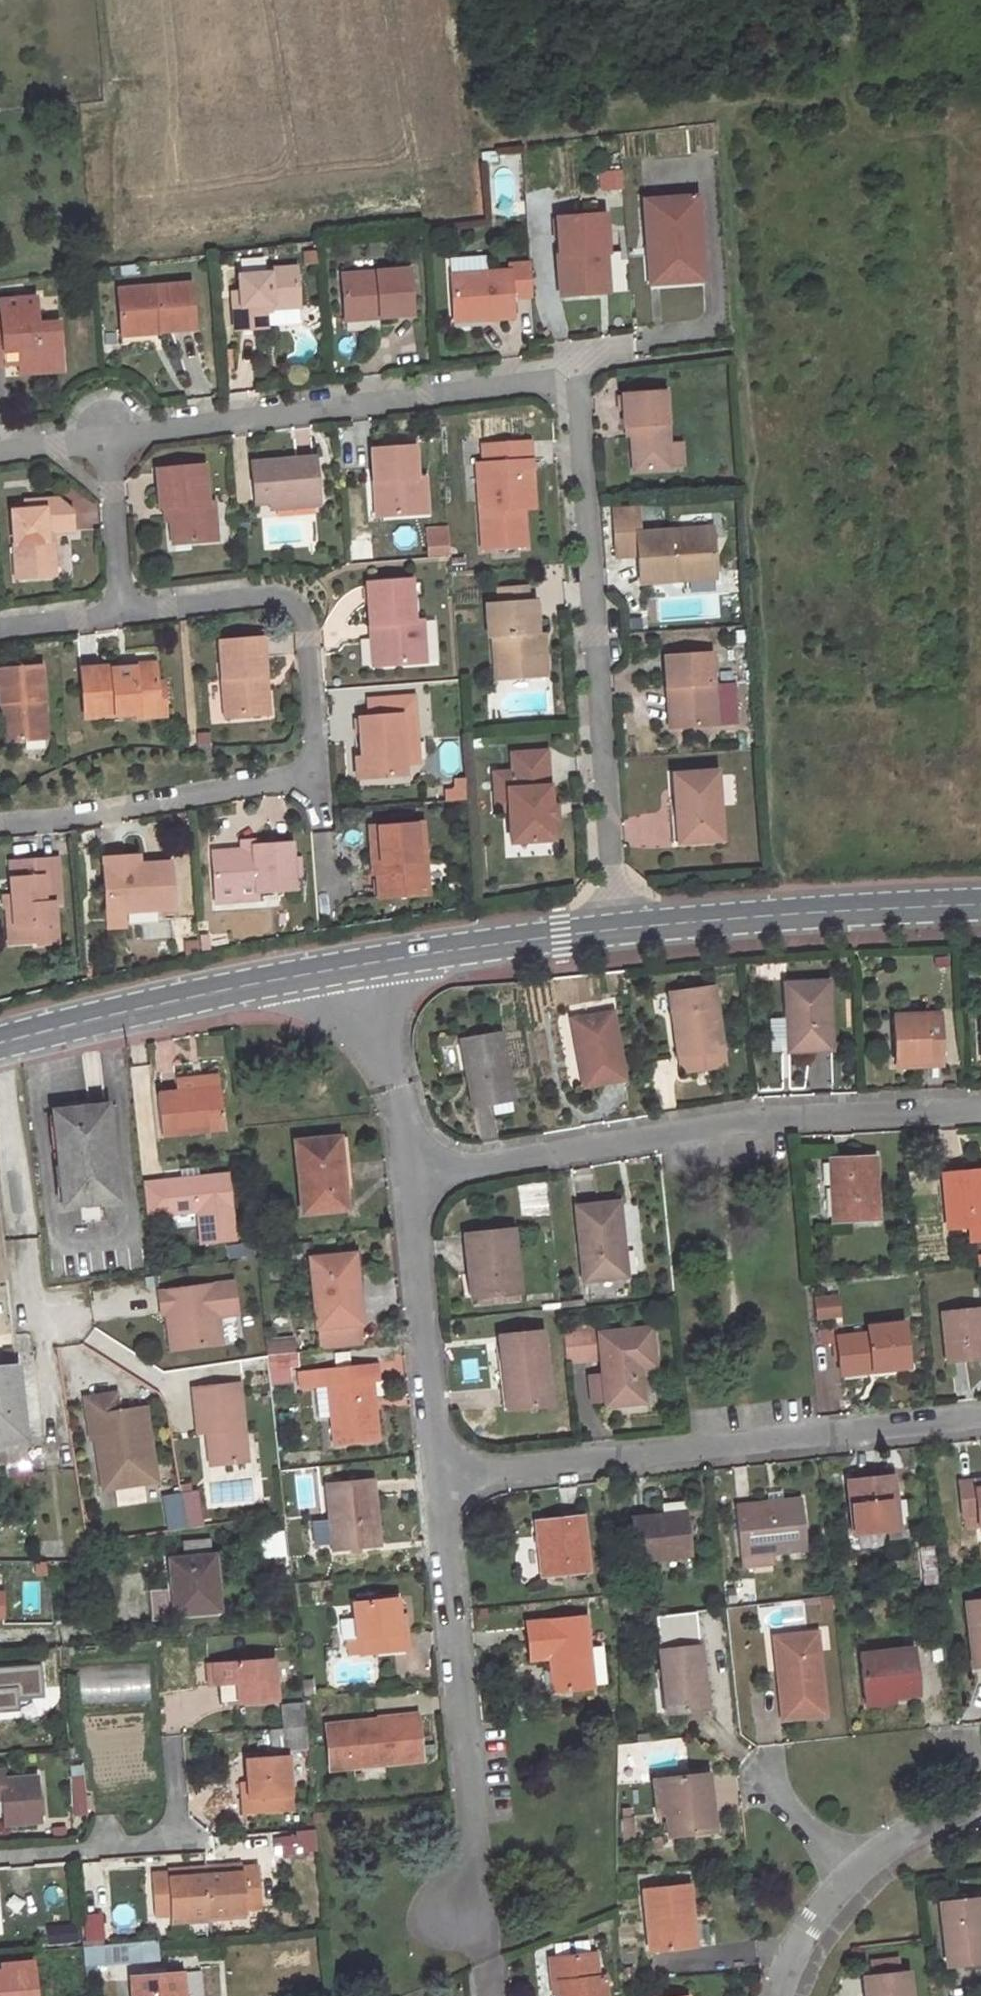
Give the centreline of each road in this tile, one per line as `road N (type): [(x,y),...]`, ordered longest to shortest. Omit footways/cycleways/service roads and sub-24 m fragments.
road 1 (residential): [(109,438),(575,380),(614,929)]
road 2 (residential): [(410,1176),(756,1121),(980,1111)]
road 3 (residential): [(980,1416),(439,1483)]
road 4 (residential): [(439,1483),(494,1995)]
road 5 (unclassified): [(614,929),(980,904)]
road 6 (unclassified): [(0,1042),(357,965)]
road 7 (residential): [(122,615),(293,602),(300,609),(316,777)]
road 8 (residential): [(316,777),(0,823)]
road 9 (residential): [(410,1176),(439,1483)]
road 10 (unclassified): [(357,965),(614,929)]
road 11 (residential): [(357,965),(396,1085),(410,1176)]
road 12 (residential): [(0,1857),(179,1844)]
road 13 (residential): [(109,438),(122,615)]
road 14 (residential): [(852,1872),(980,1799)]
road 15 (residential): [(781,1995),(812,1924),(852,1872)]
road 16 (residential): [(759,1768),(852,1872)]
road 17 (residential): [(0,629),(122,615)]

